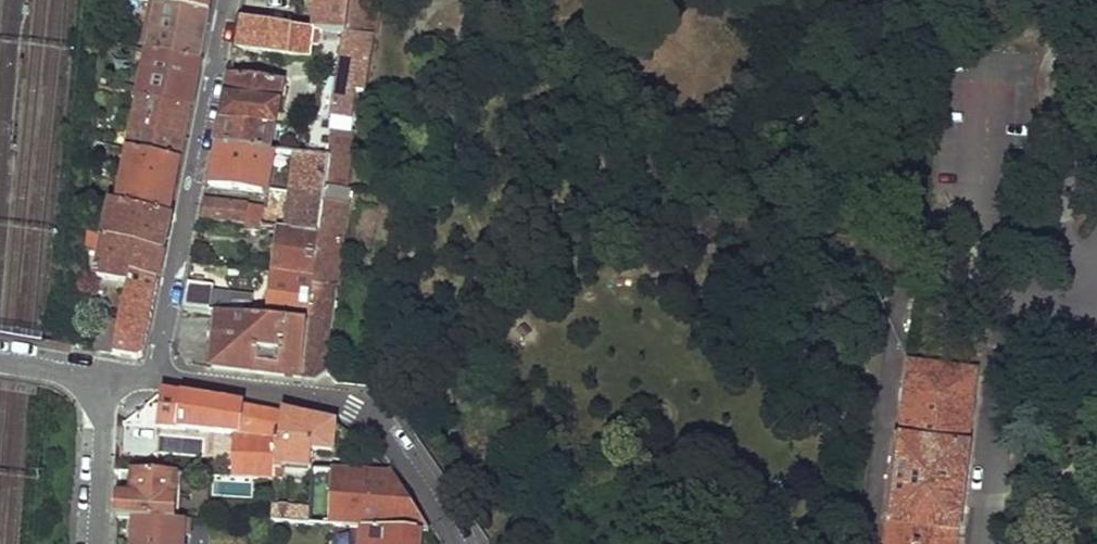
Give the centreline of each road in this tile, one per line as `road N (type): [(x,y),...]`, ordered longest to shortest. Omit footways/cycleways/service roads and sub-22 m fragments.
road 1 (residential): [(154,374),(230,0)]
road 2 (residential): [(459,543),(373,422),(350,411),(154,374)]
road 3 (residential): [(107,379),(96,543)]

